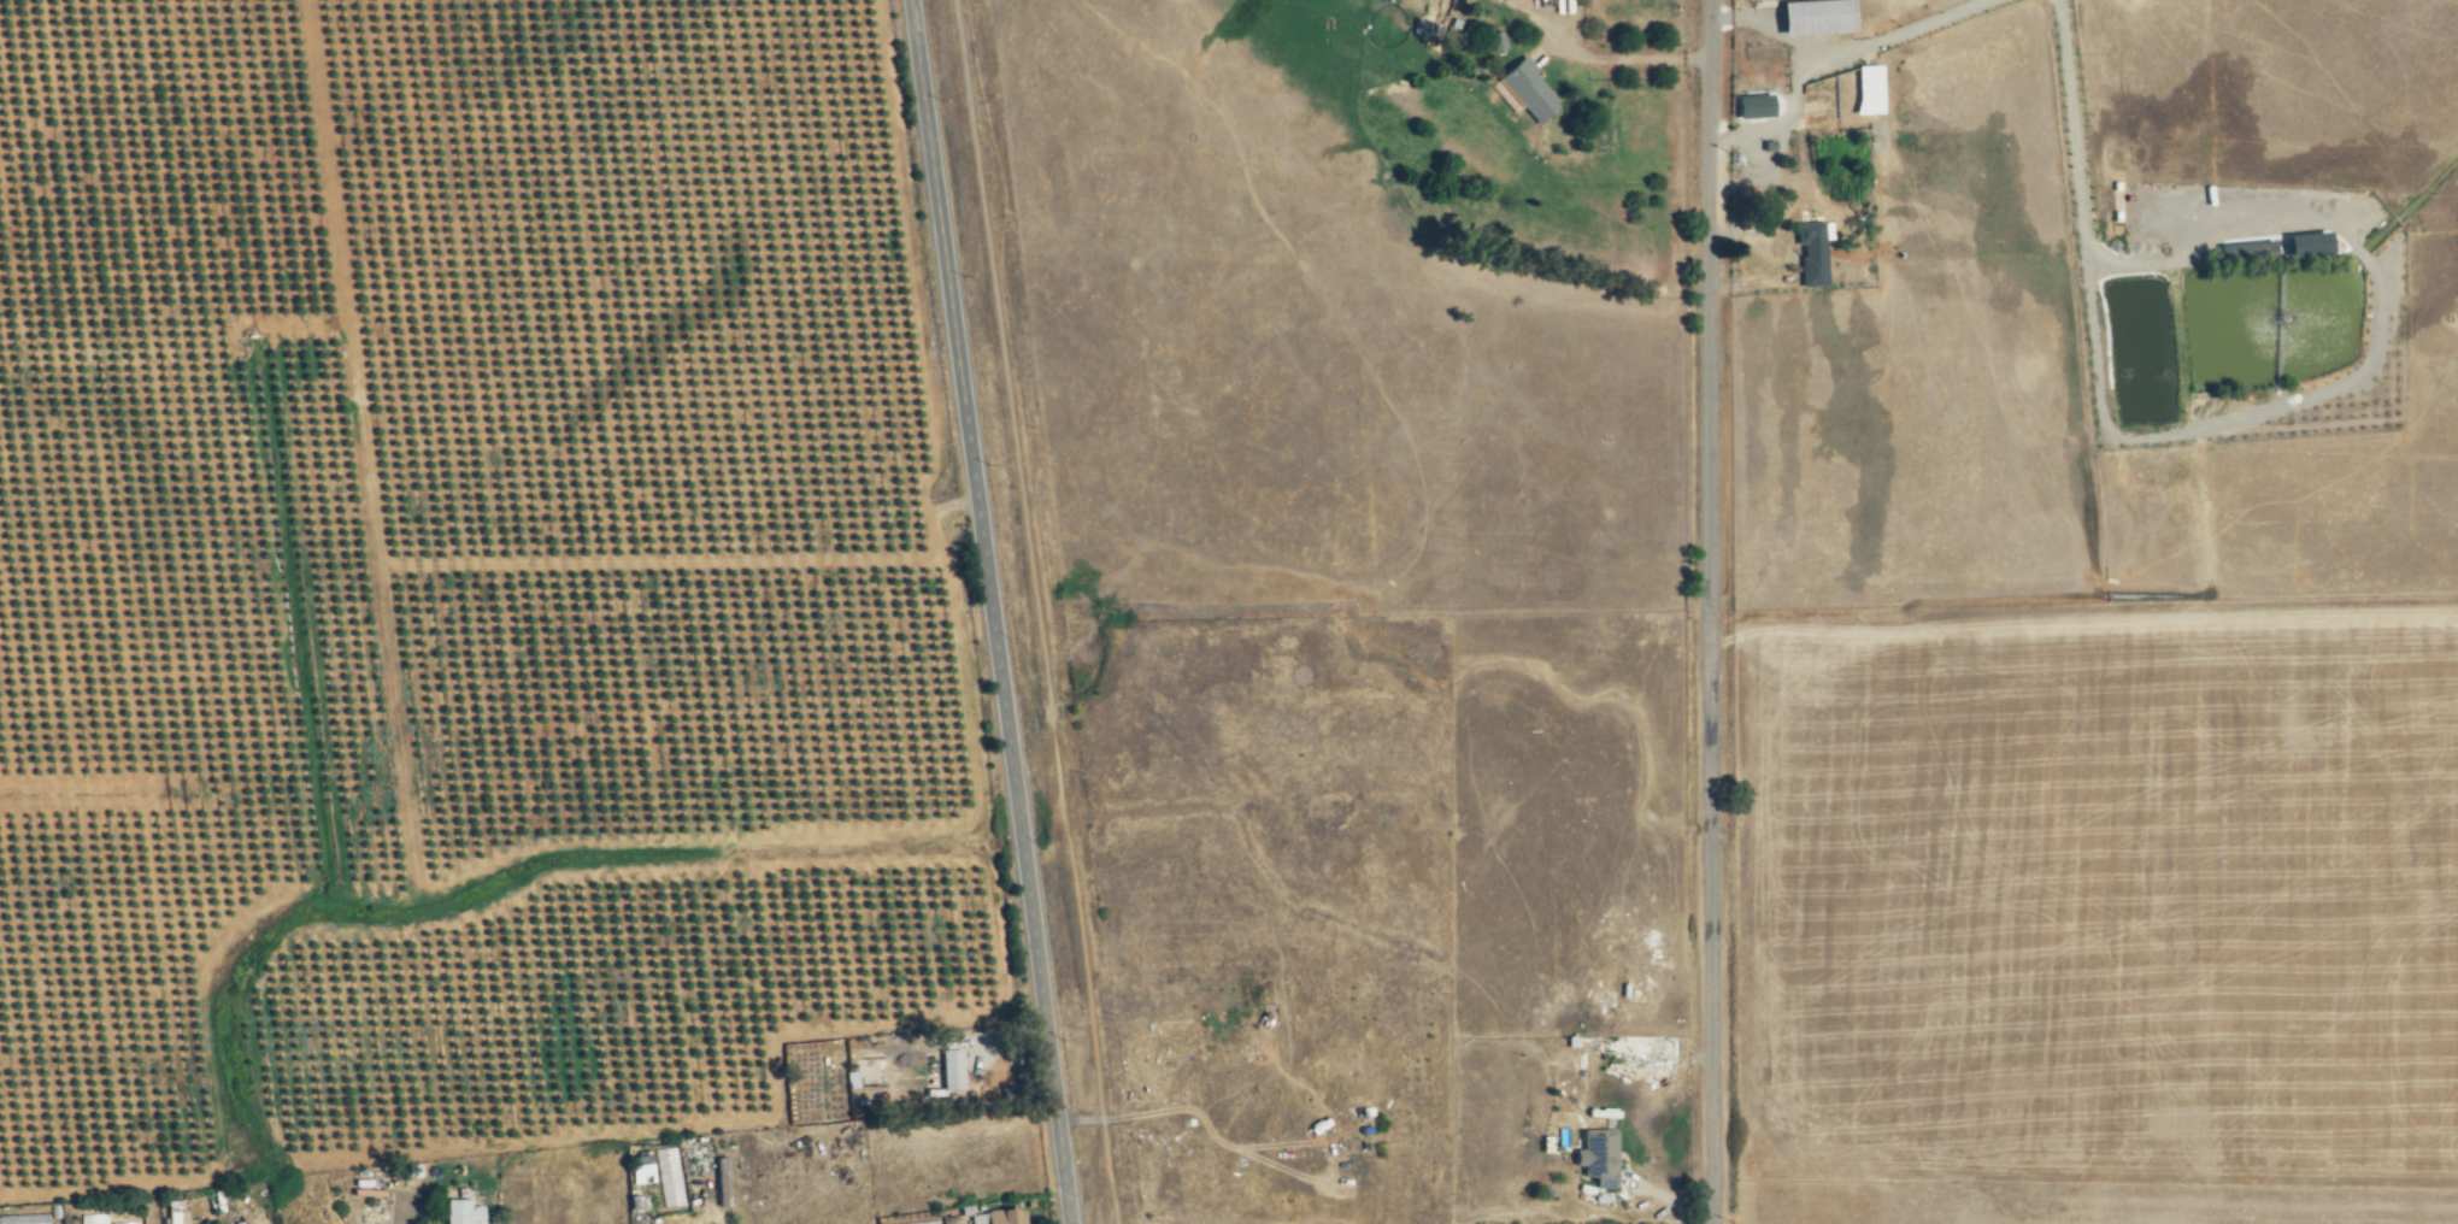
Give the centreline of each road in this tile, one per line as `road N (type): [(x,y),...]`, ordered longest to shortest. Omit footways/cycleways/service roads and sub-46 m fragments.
road 1 (tertiary): [(1069,1223),(909,0)]
road 2 (residential): [(1712,1223),(1709,0)]

